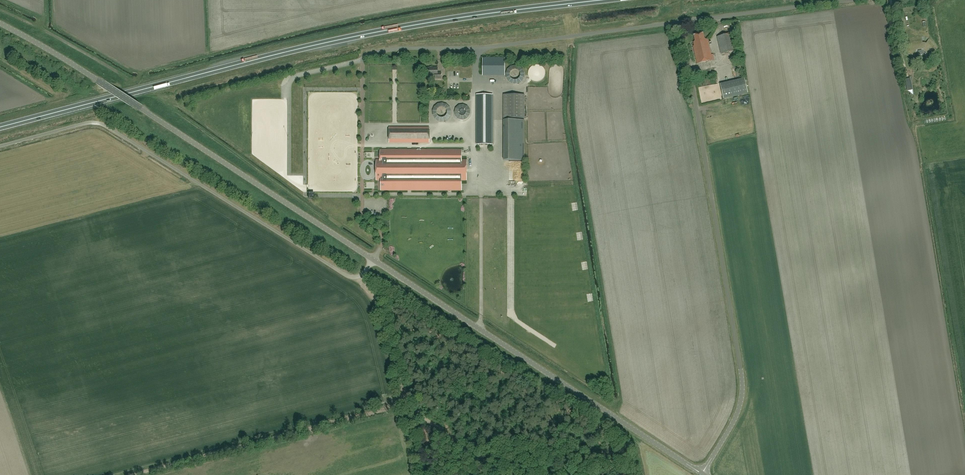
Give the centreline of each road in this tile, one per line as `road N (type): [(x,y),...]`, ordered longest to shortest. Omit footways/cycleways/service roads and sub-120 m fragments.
road 1 (trunk): [(0,127),(324,44),(601,0)]
road 2 (unclassified): [(703,474),(743,392),(680,22)]
road 3 (unclassified): [(373,259),(0,24)]
road 4 (unclassified): [(703,474),(373,259)]
road 5 (unclassified): [(680,22),(501,46),(397,49),(362,60)]
road 6 (track): [(135,474),(406,402)]
road 7 (unclassified): [(844,0),(680,22)]
road 8 (track): [(359,275),(382,305),(406,402)]
road 9 (track): [(406,402),(503,474)]

